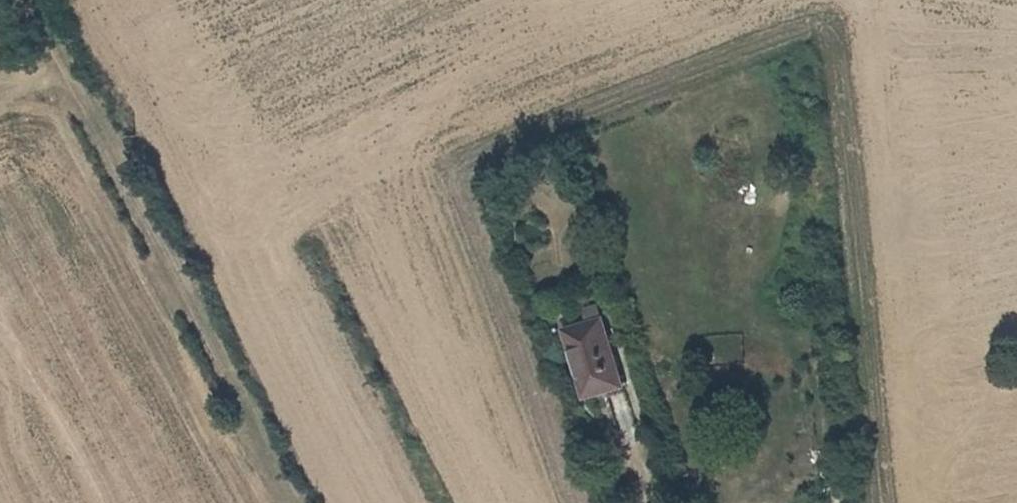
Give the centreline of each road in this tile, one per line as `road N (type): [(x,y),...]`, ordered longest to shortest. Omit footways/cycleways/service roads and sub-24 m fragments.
road 1 (track): [(29,0),(297,502)]

